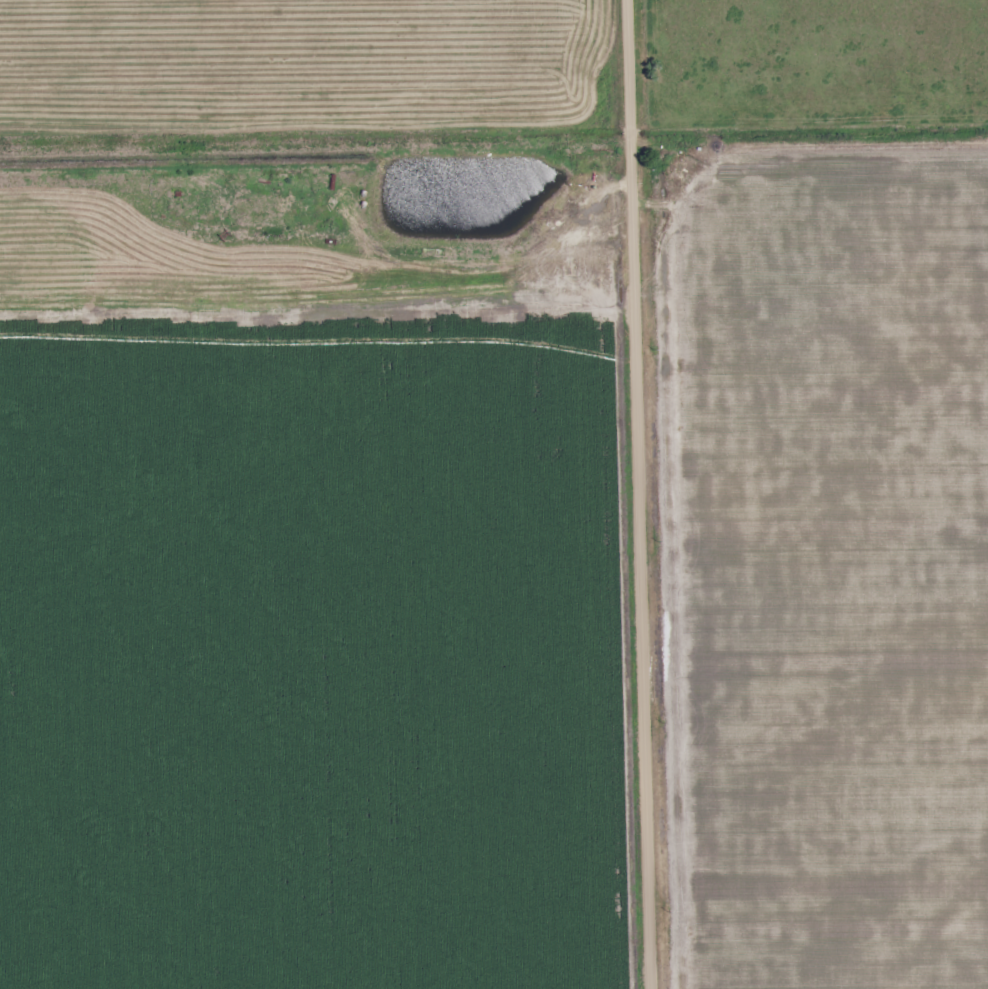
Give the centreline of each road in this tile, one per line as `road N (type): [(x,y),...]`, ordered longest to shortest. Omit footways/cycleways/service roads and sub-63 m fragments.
road 1 (residential): [(653,988),(633,0)]

